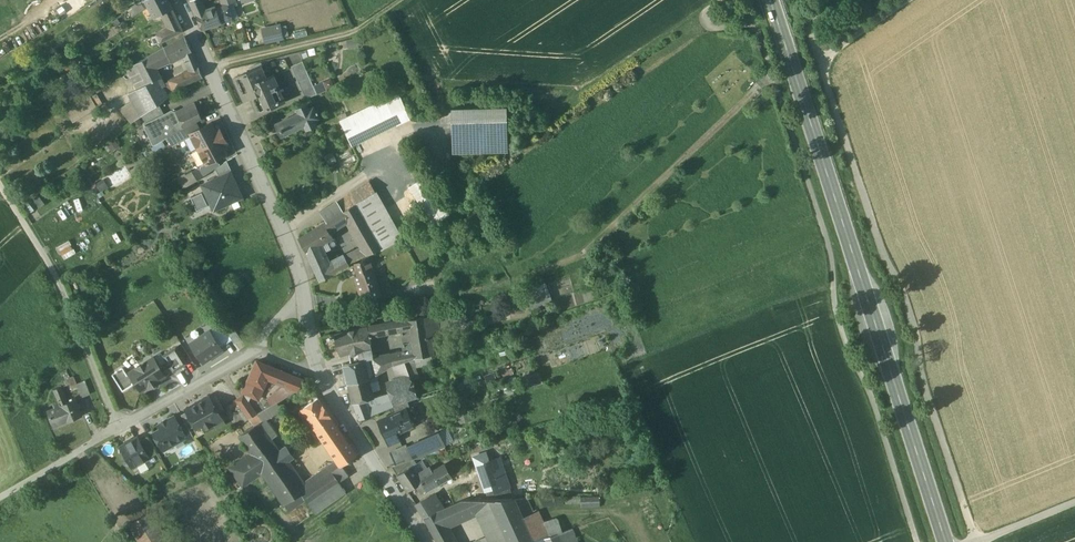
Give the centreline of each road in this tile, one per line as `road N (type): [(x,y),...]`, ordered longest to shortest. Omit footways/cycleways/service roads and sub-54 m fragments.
road 1 (track): [(721,0),(705,13),(710,26),(750,24),(759,33),(832,259),(844,340),(918,541)]
road 2 (track): [(975,541),(922,383),(905,296),(879,242),(816,47),(811,27),(828,0)]
road 3 (secondary): [(772,0),(946,541)]
road 4 (residential): [(180,0),(304,290)]
road 5 (track): [(0,184),(61,286),(118,430)]
road 6 (track): [(211,67),(356,32),(404,0)]
road 7 (residential): [(252,353),(75,454)]
road 8 (residential): [(322,380),(425,541)]

